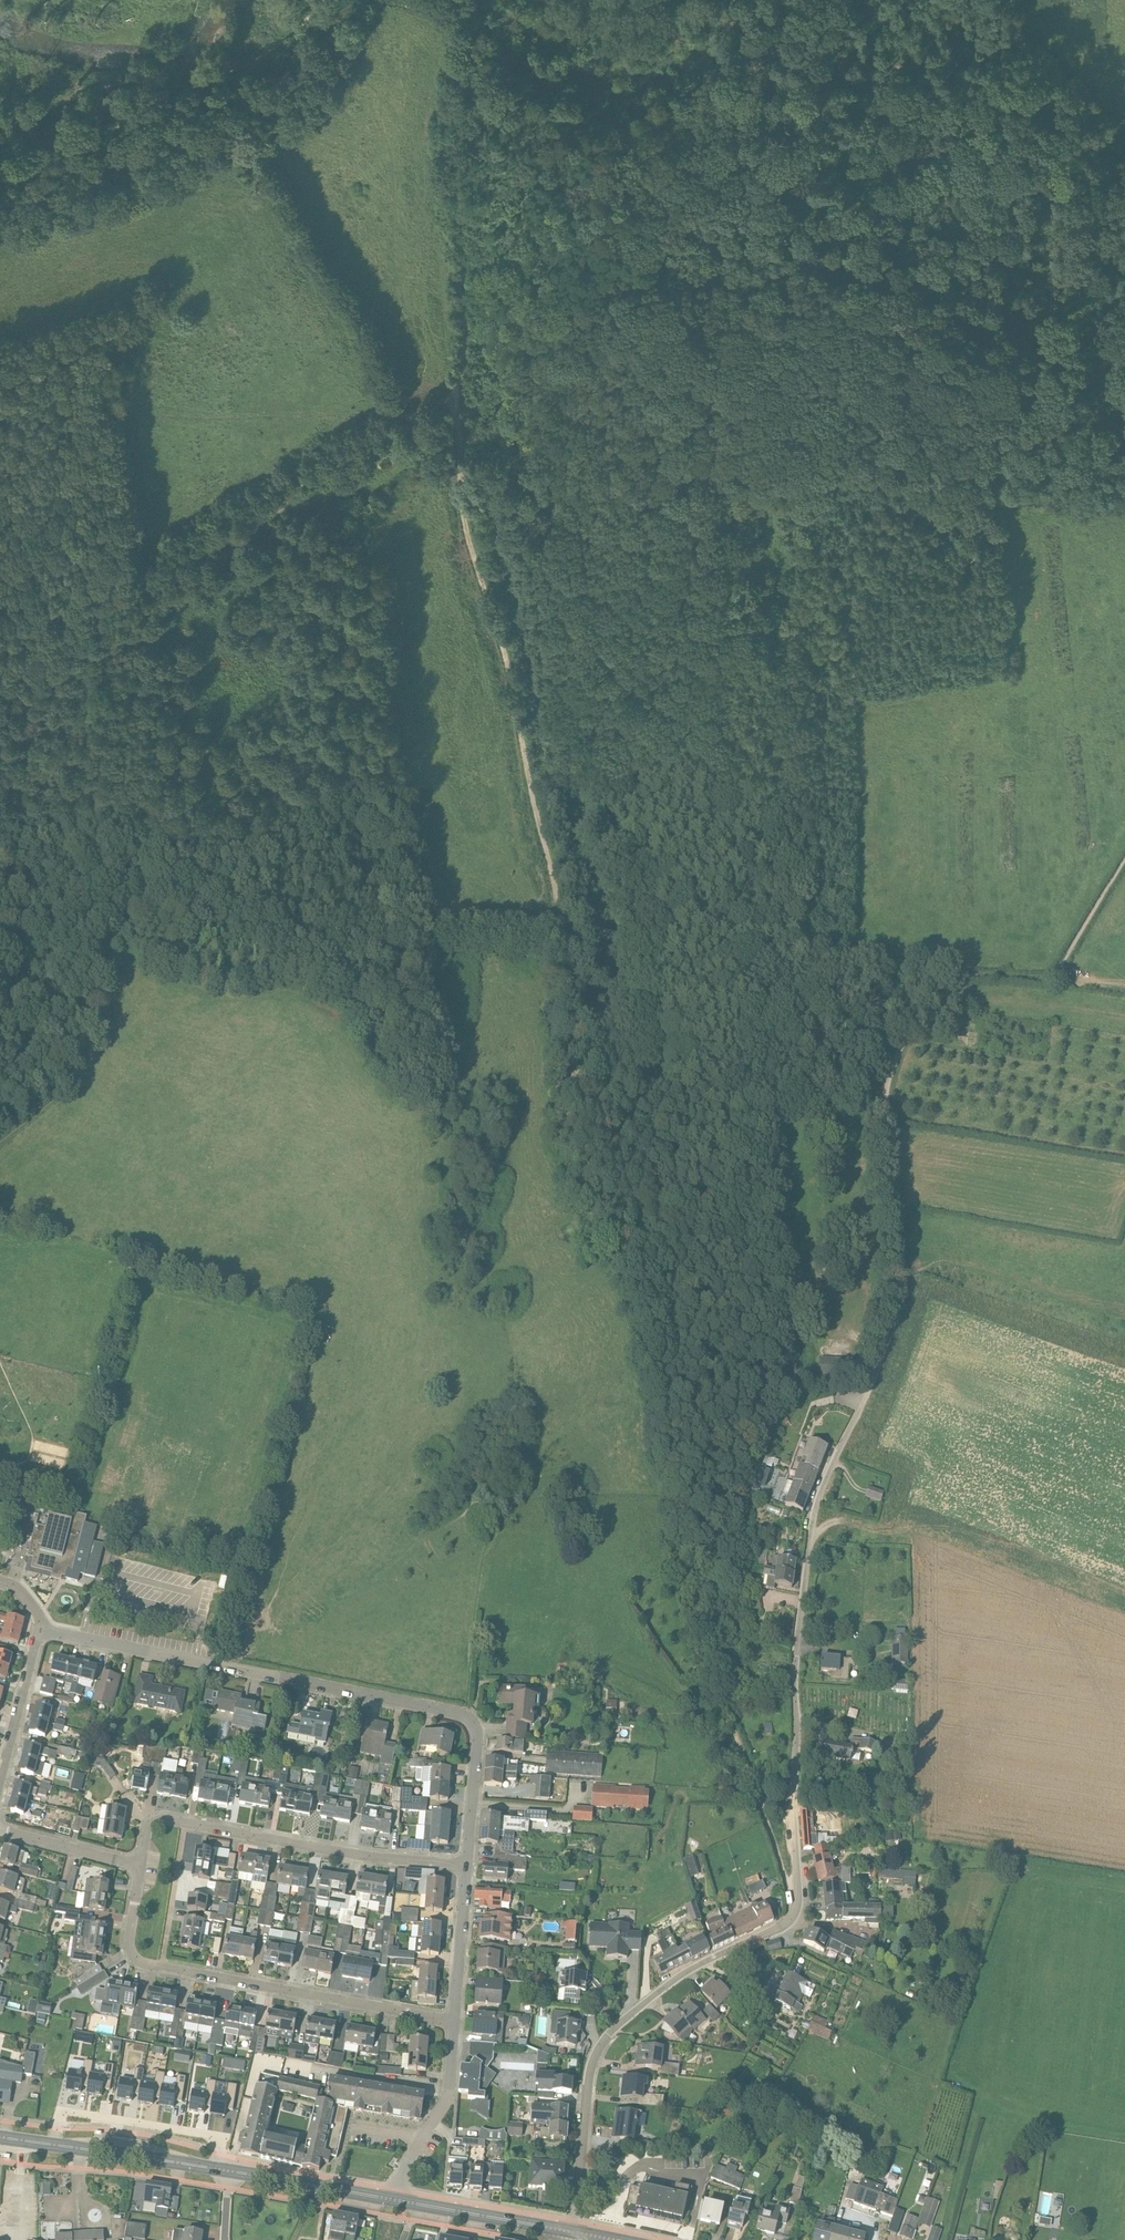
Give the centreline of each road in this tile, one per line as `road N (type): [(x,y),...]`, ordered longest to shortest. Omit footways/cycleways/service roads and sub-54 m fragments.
road 1 (residential): [(579,2233),(587,2092),(599,2045),(676,1978),(777,1929),(795,1911),(794,1683),(811,1529),(870,1385)]
road 2 (residential): [(467,1864),(477,1741),(464,1719),(41,1630)]
road 3 (track): [(562,944),(577,1010),(568,1104),(577,1181),(585,1213),(632,1289),(655,1398)]
road 4 (track): [(798,1903),(697,1649),(671,1494)]
road 5 (residential): [(452,2015),(138,1963),(127,1938),(142,1869)]
road 6 (track): [(1124,859),(1053,979),(961,978),(922,1003),(884,1098)]
road 7 (residential): [(142,1869),(157,1817),(467,1864)]
road 8 (track): [(473,38),(453,98),(466,300),(457,401)]
road 9 (secondary): [(228,2172),(0,2137)]
road 10 (secondary): [(579,2233),(403,2201)]
road 11 (secondary): [(403,2201),(228,2172)]
road 12 (residential): [(0,1797),(41,1630)]
road 13 (residential): [(452,2015),(467,1864)]
road 14 (track): [(884,1098),(899,1249)]
road 15 (residential): [(142,1869),(0,1824)]
road 16 (track): [(899,1249),(899,1306),(870,1385)]

